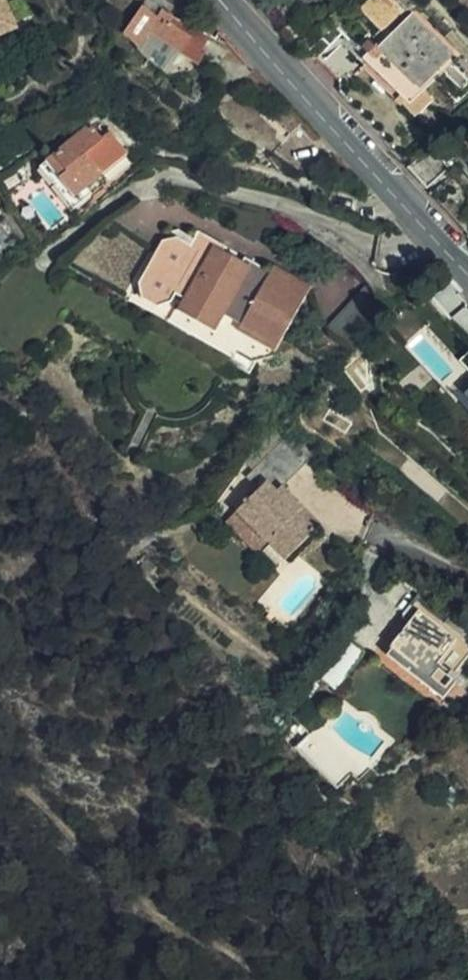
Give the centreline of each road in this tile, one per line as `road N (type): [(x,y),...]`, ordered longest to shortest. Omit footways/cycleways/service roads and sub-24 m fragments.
road 1 (secondary): [(467,268),(224,0)]
road 2 (track): [(0,775),(51,813),(166,927),(236,959),(258,979)]

